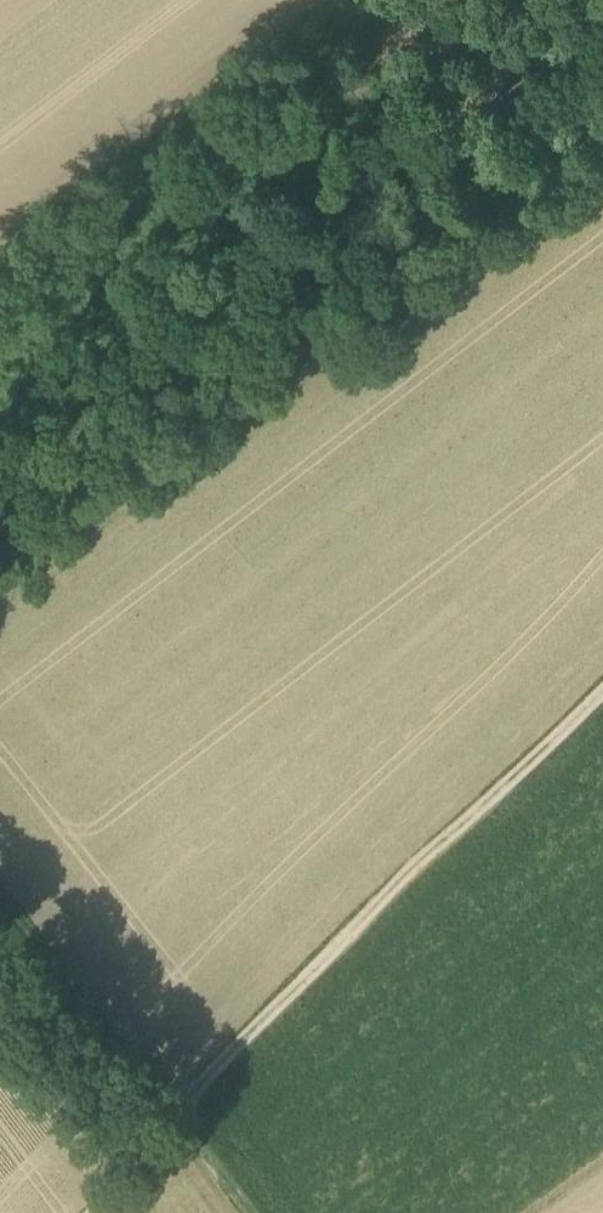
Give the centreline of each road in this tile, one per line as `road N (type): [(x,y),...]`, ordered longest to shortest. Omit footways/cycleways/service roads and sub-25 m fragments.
road 1 (track): [(602,700),(182,1122)]
road 2 (track): [(0,913),(79,1018),(152,1148)]
road 3 (track): [(182,1122),(93,1212)]

